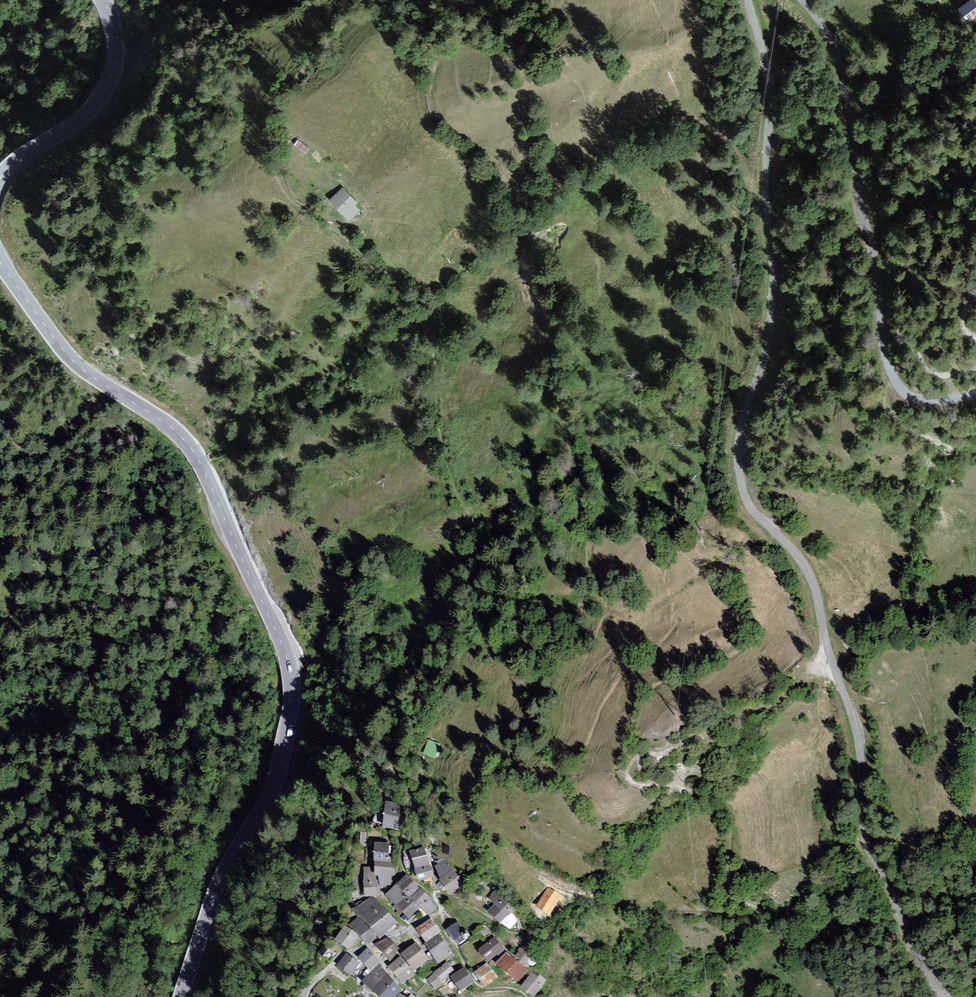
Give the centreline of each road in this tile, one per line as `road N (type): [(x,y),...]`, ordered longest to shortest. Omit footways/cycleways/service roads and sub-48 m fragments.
road 1 (unclassified): [(943,996),(865,838),(860,740),(813,585),(792,549),(750,507),(741,480),(740,434),(768,348),(773,275),(766,118),(745,0)]
road 2 (secondary): [(0,263),(72,362),(173,429),(193,452),(288,661),(291,710),(274,784),(227,867),(181,996)]
road 3 (track): [(417,764),(469,587),(463,513),(436,435),(423,332),(397,282),(301,215),(278,189),(270,142)]
road 4 (unclassified): [(796,0),(822,31),(831,59),(890,378),(929,402),(975,394)]
road 5 (track): [(908,0),(876,201),(874,279)]
road 6 (secondary): [(103,0),(116,42),(104,92),(0,179)]

